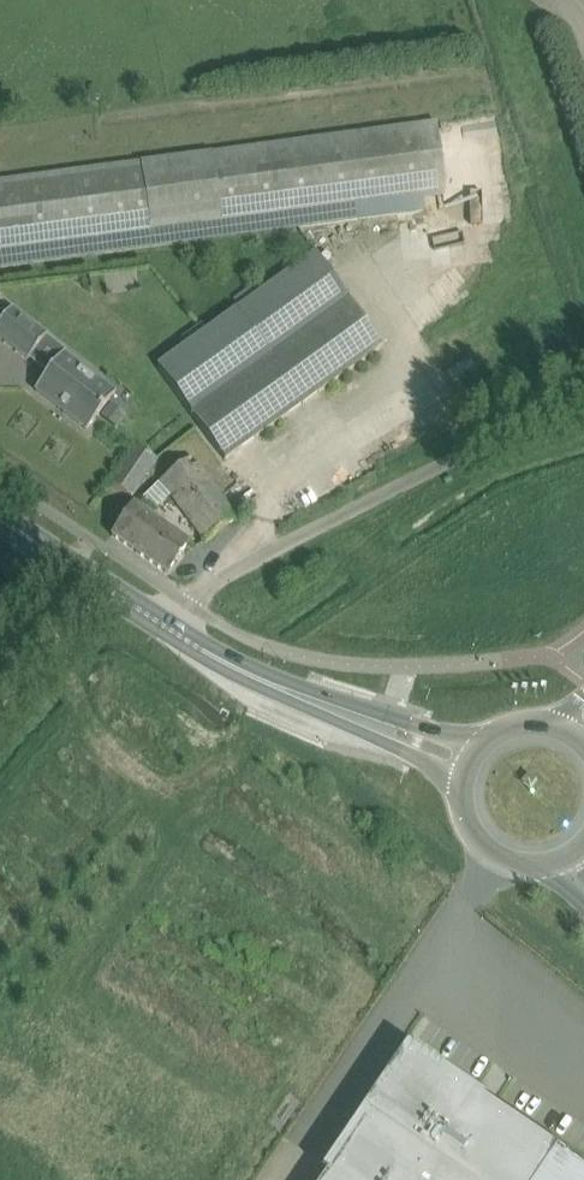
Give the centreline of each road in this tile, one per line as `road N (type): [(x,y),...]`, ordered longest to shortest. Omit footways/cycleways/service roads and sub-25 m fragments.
road 1 (residential): [(164,623),(229,572),(526,427),(583,410)]
road 2 (secondary): [(164,623),(267,682),(351,716)]
road 3 (unclassified): [(0,707),(104,589)]
road 4 (secondary): [(482,748),(418,726),(351,716)]
road 5 (secondary): [(351,716),(465,784)]
road 6 (secondary): [(465,784),(484,846),(543,865)]
road 7 (secondary): [(0,522),(104,589)]

